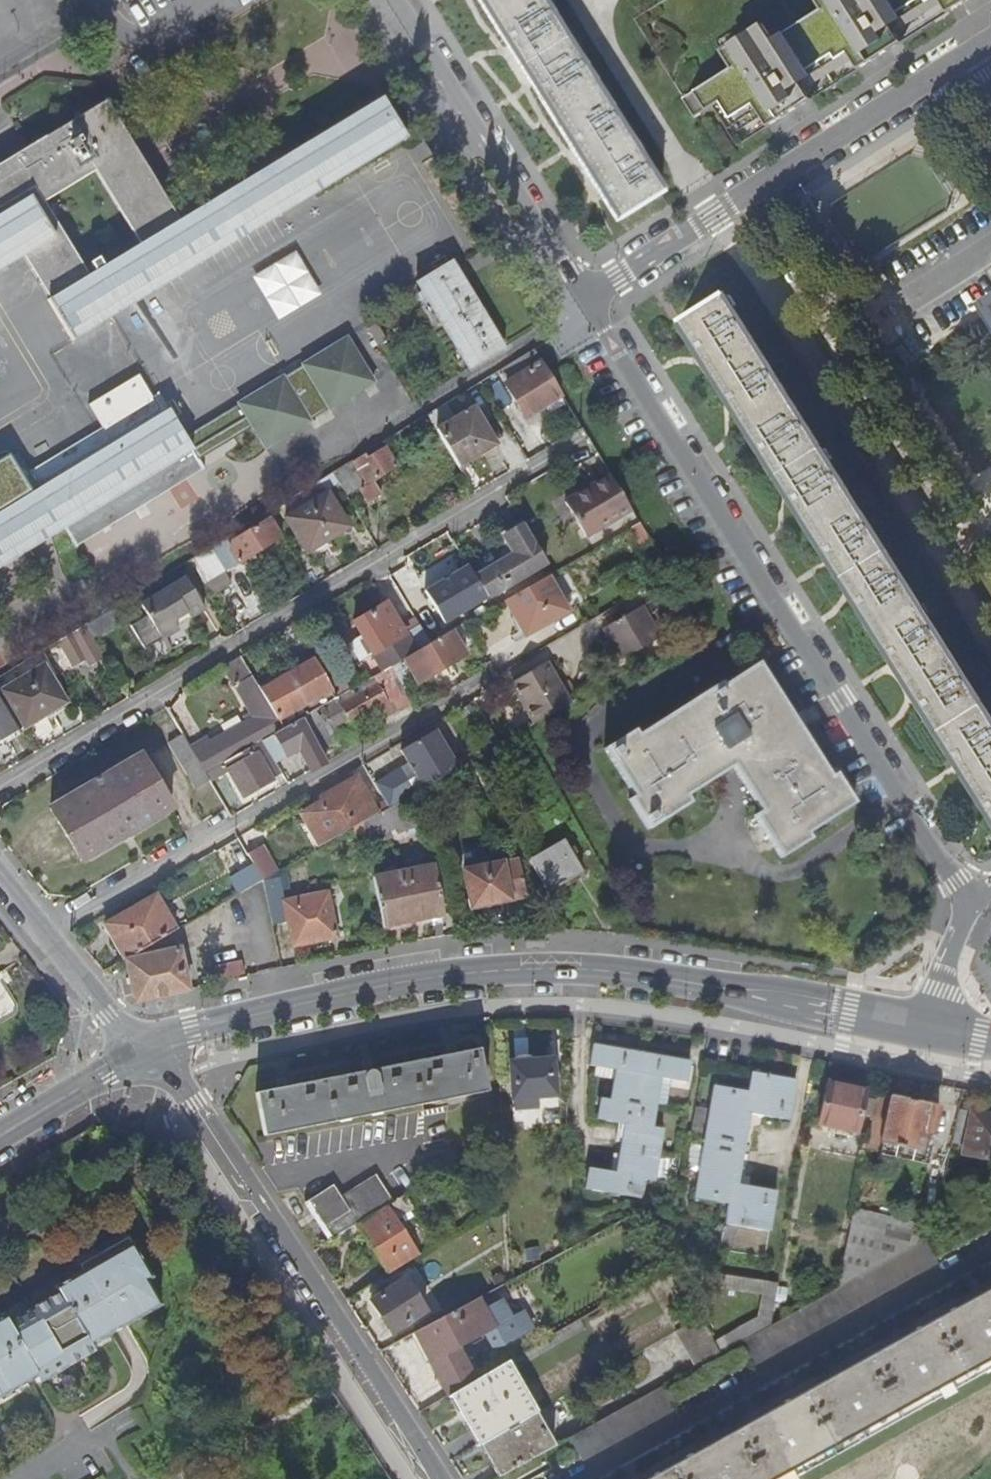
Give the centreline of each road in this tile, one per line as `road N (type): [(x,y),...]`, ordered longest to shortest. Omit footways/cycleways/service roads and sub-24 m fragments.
road 1 (secondary): [(144,1048),(208,1024),(433,978),(528,969),(736,988),(928,1024)]
road 2 (residential): [(966,906),(588,297)]
road 3 (residential): [(614,595),(41,933)]
road 4 (residential): [(540,466),(0,787)]
road 5 (residential): [(435,1478),(195,1103),(144,1048)]
road 6 (residential): [(572,1478),(990,1246)]
road 7 (residential): [(588,297),(977,53)]
road 8 (residential): [(588,297),(401,0)]
road 9 (secondary): [(0,1135),(144,1048)]
road 10 (residential): [(41,933),(144,1048)]
road 11 (residential): [(928,1024),(966,906)]

